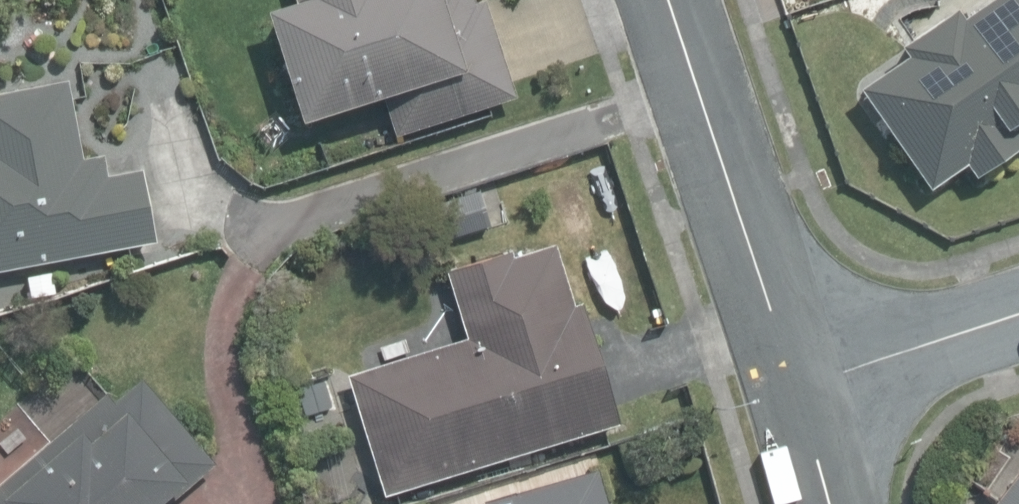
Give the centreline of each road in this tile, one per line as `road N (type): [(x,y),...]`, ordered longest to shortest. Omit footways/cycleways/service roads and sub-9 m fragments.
road 1 (residential): [(802,381),(675,0)]
road 2 (residential): [(802,381),(1018,305)]
road 3 (residential): [(833,503),(802,381)]

